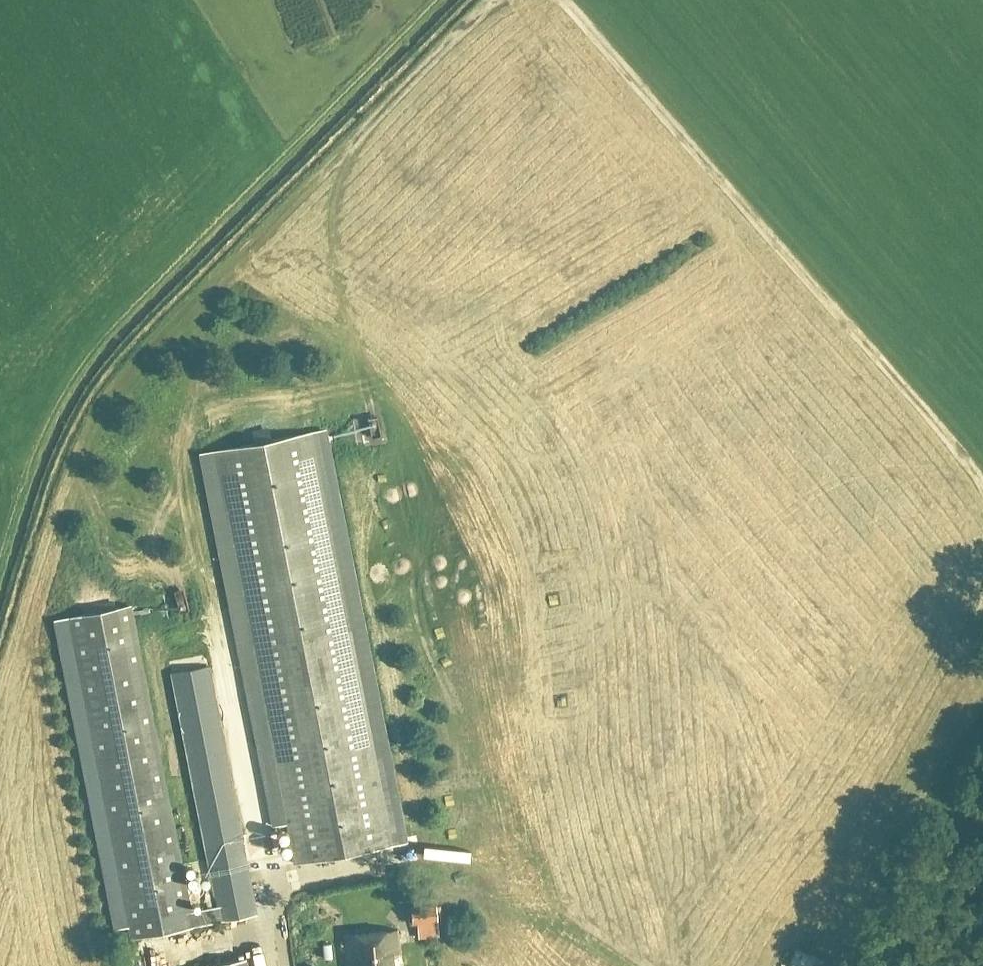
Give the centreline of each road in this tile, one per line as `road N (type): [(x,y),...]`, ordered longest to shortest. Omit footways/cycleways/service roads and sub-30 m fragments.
road 1 (track): [(558,0),(959,451),(982,492)]
road 2 (track): [(197,304),(495,0)]

